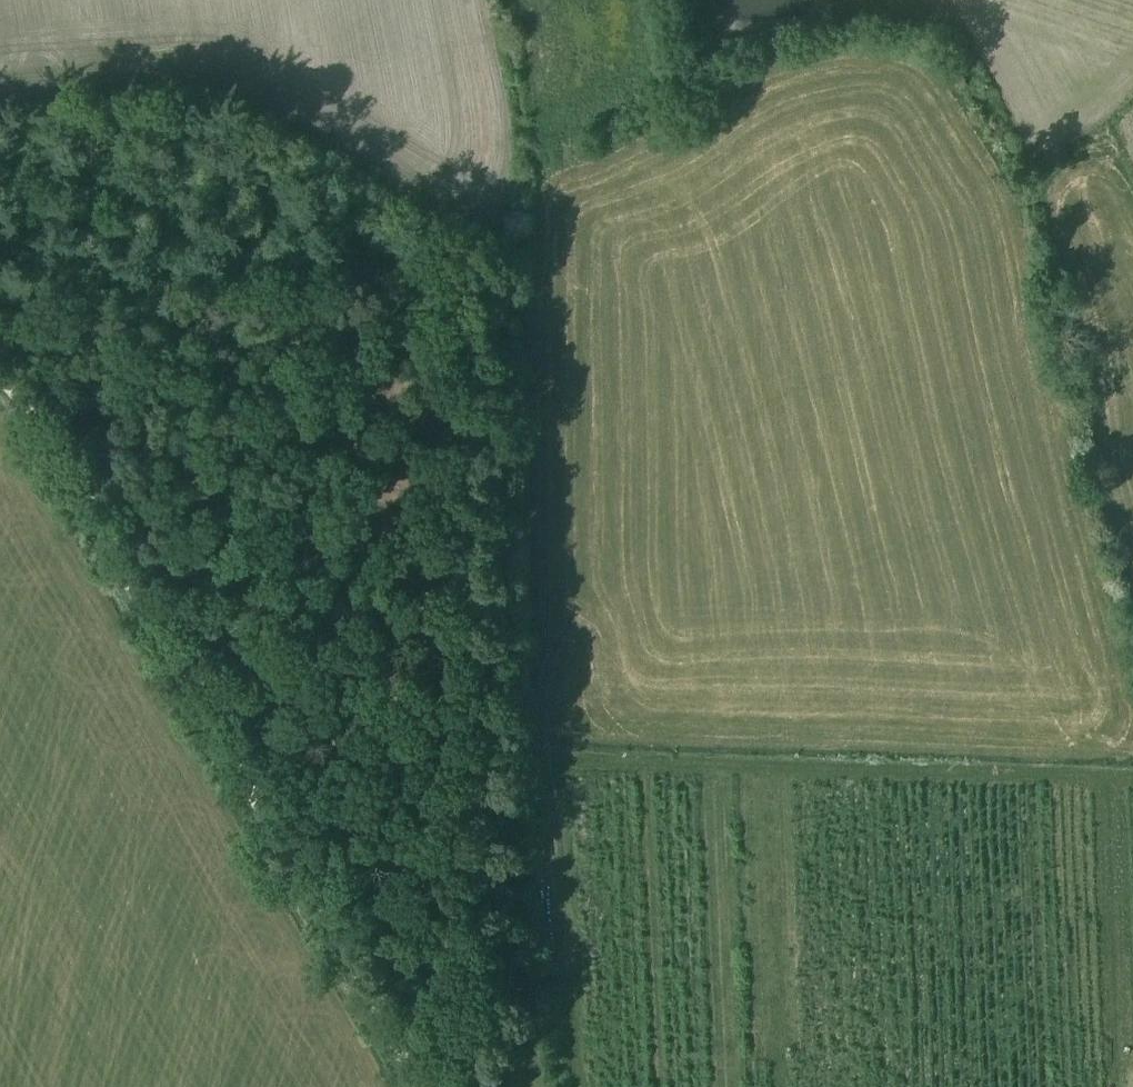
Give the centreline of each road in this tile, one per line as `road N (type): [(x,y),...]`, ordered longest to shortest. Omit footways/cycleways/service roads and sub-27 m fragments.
road 1 (track): [(418,1086),(0,376)]

